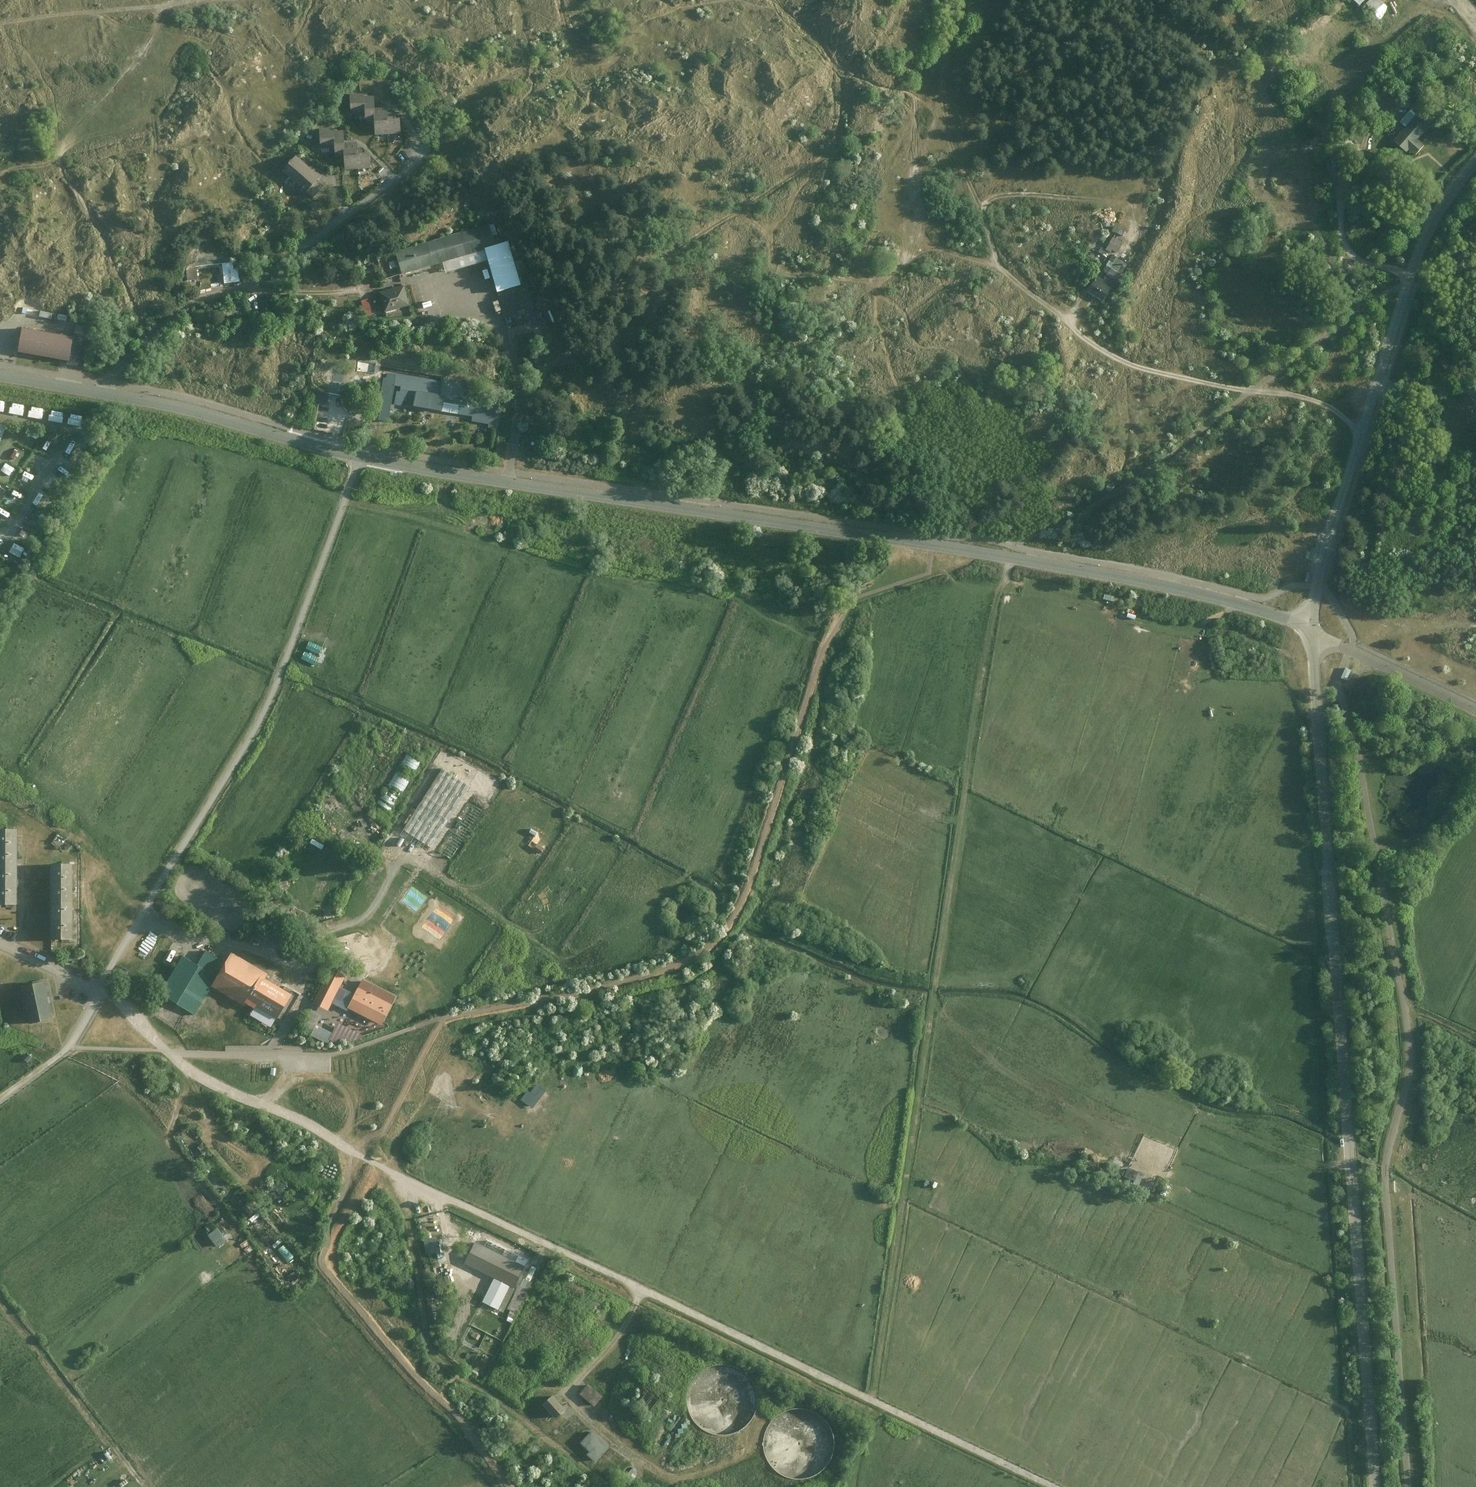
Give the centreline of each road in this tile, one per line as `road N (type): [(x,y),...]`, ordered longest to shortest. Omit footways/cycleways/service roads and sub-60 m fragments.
road 1 (unclassified): [(0,375),(171,406),(360,456),(1129,578),(1311,627)]
road 2 (unclassified): [(1375,1486),(1311,627)]
road 3 (track): [(1013,558),(964,795),(871,1399)]
road 4 (track): [(354,1151),(1054,1486)]
road 5 (track): [(397,1174),(429,1350),(480,1400),(601,1486)]
road 6 (track): [(1062,318),(1000,267),(944,130),(939,77),(961,0)]
road 7 (track): [(743,1455),(690,1483),(669,1481),(582,1419),(568,1396),(623,1330),(644,1289)]
road 8 (track): [(0,173),(57,156),(62,139),(142,49),(160,7)]
road 9 (track): [(167,1051),(201,1077),(354,1151)]
road 10 (track): [(202,0),(0,22)]
road 11 (track): [(183,1065),(205,1114),(208,1143),(243,1184),(254,1181),(265,1167),(242,1149)]
road 12 (residential): [(1311,627),(1475,710)]
road 13 (track): [(167,1051),(334,1053)]
road 14 (track): [(257,1102),(293,1085),(335,1089),(349,1114),(337,1140)]

